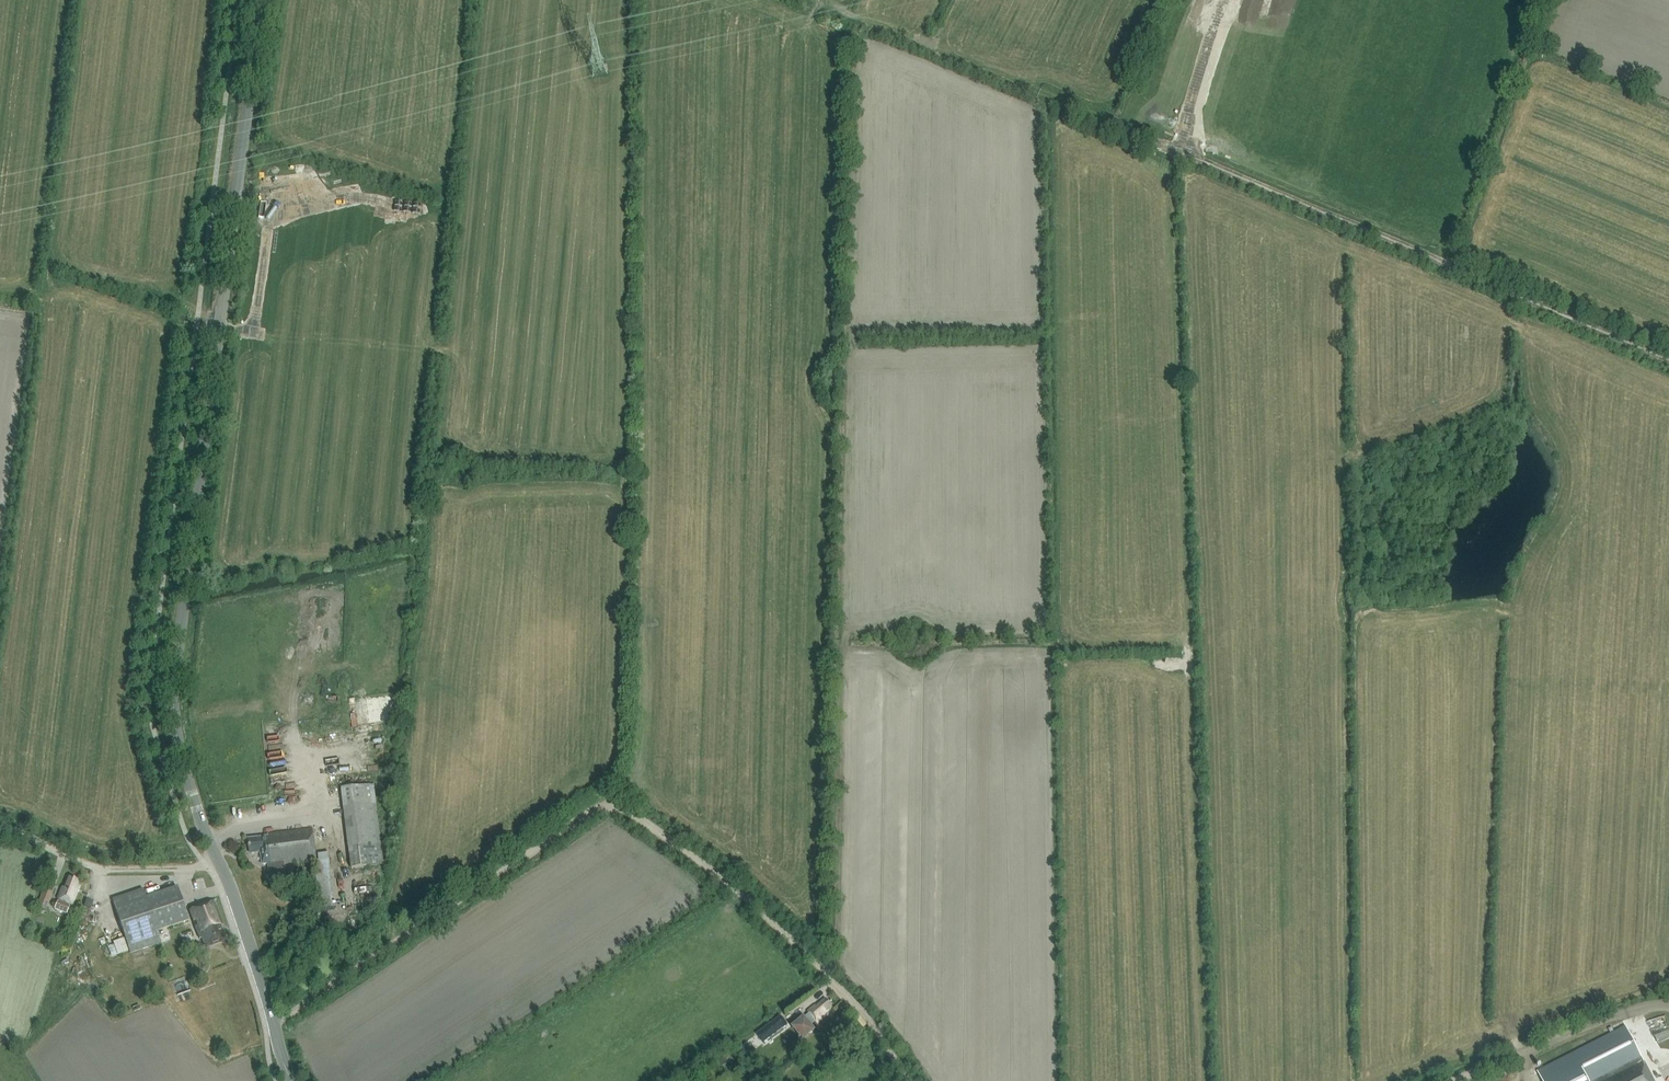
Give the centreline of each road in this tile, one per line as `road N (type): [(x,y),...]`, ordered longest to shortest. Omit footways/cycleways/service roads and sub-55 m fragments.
road 1 (tertiary): [(290,1080),(176,732),(177,659),(262,0)]
road 2 (track): [(274,1023),(607,802),(805,954),(888,1044),(907,1080)]
road 3 (track): [(1450,1080),(1636,1009),(1668,1006)]
road 4 (track): [(0,824),(94,866),(204,862)]

